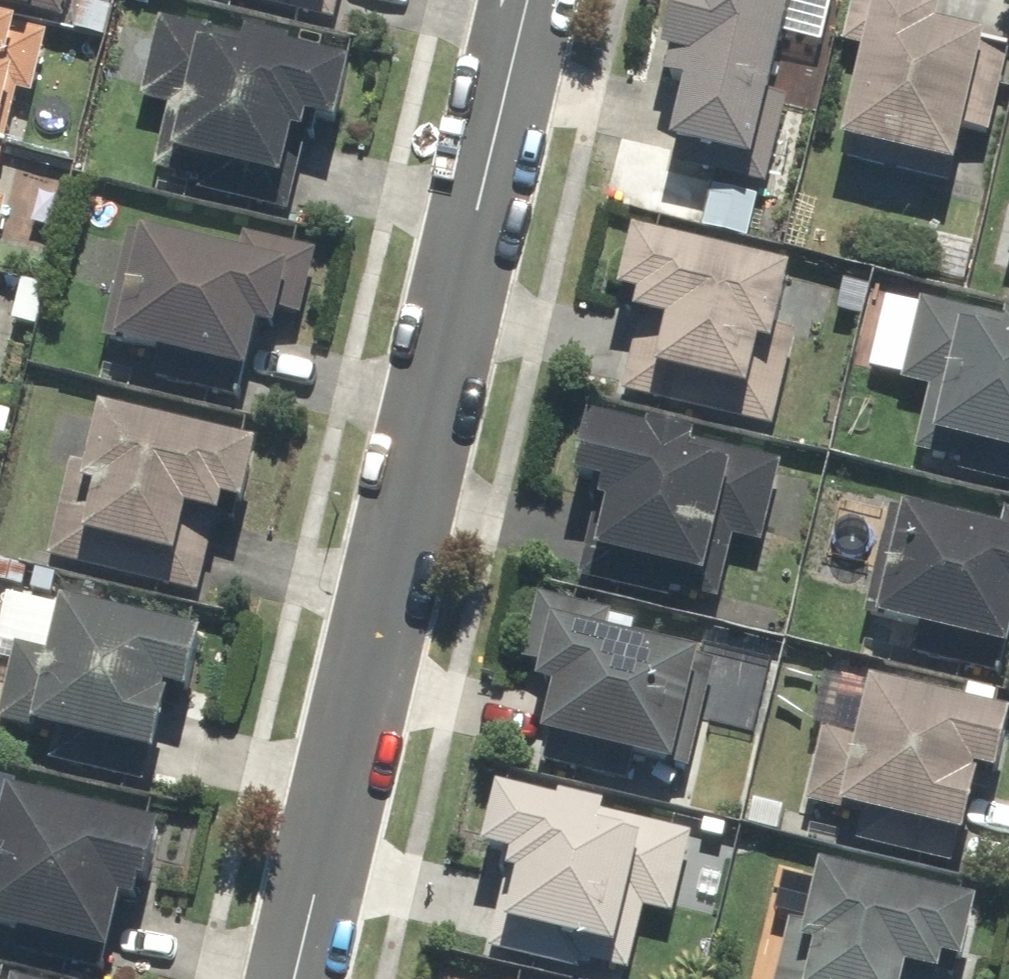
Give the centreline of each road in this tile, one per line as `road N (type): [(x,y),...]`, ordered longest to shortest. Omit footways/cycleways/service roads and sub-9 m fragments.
road 1 (residential): [(296,978),(531,0)]

